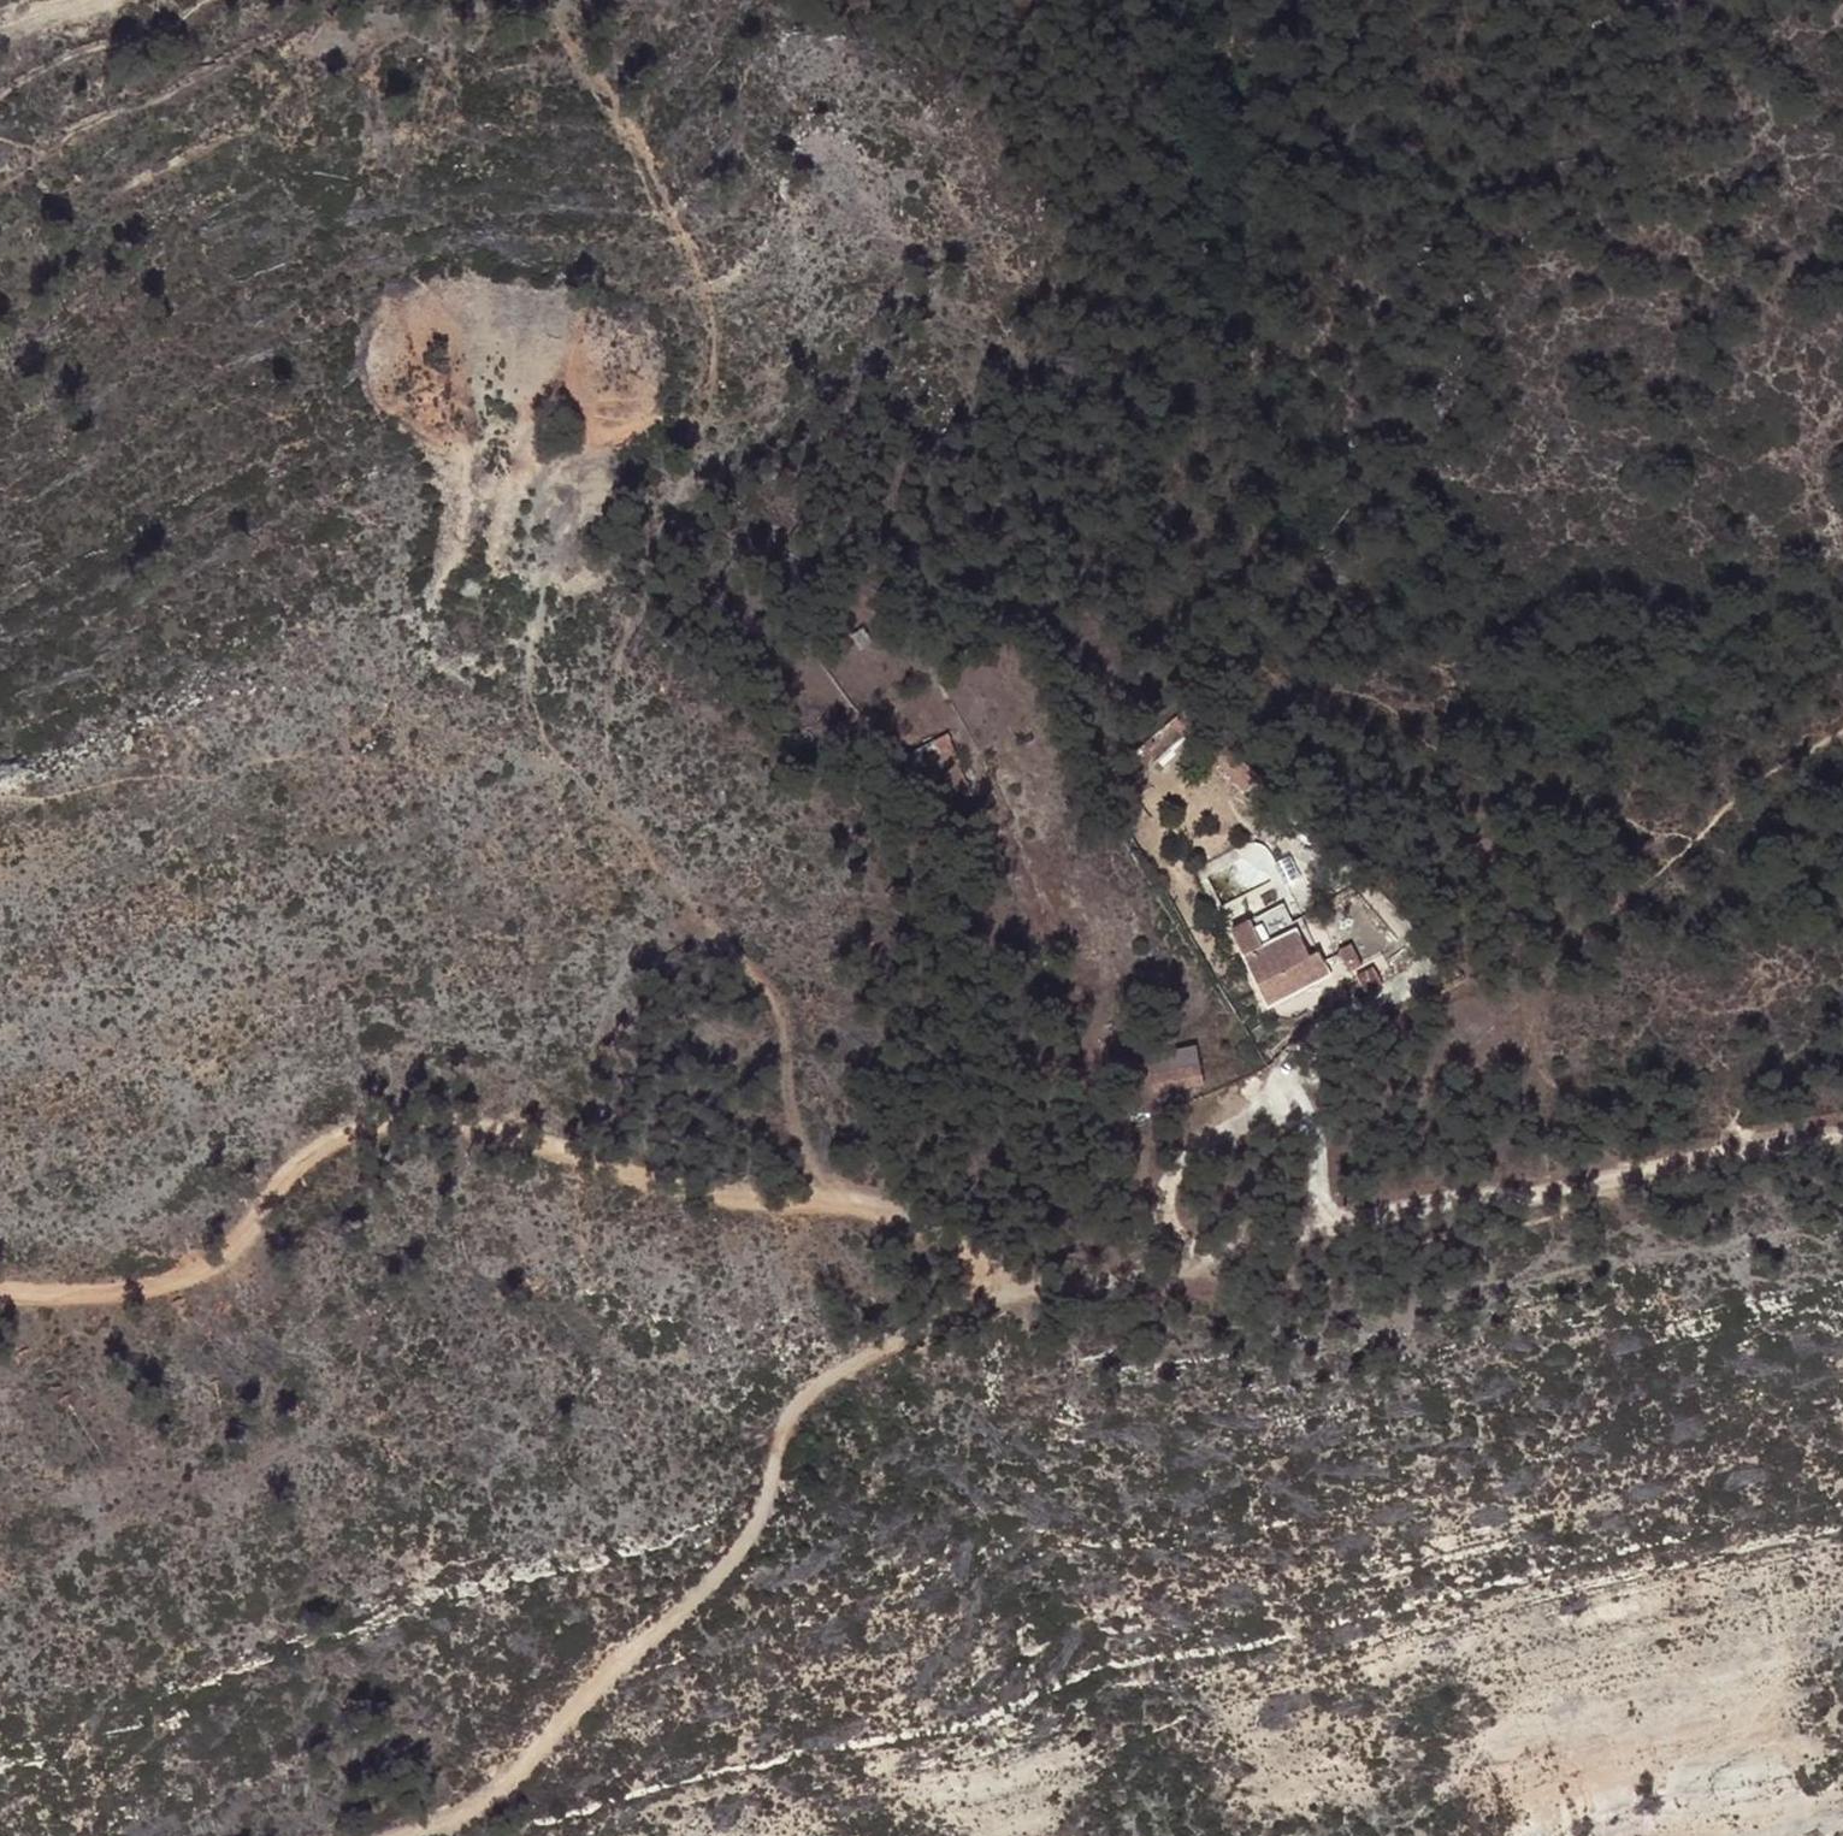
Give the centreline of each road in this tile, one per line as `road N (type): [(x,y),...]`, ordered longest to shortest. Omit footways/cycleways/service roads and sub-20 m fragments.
road 1 (track): [(0,1293),(123,1296),(186,1286),(219,1268),(294,1163),(327,1138),(373,1120),(451,1117),(659,1190),(984,1215),(1167,1267)]
road 2 (track): [(1167,1267),(960,1304),(815,1382),(762,1500),(659,1640),(406,1835)]

